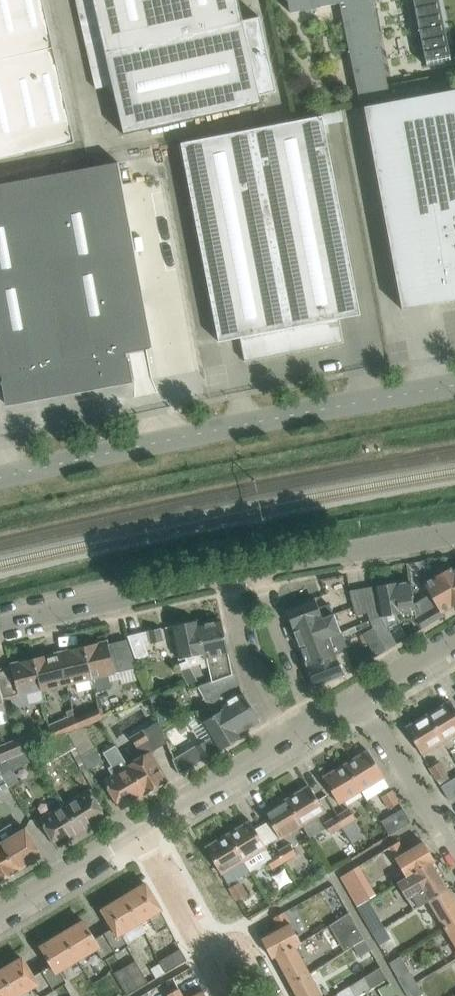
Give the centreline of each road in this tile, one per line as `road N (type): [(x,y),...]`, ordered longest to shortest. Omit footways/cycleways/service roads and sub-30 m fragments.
road 1 (unclassified): [(0,479),(454,384)]
road 2 (tertiary): [(226,576),(0,622)]
road 3 (tertiary): [(454,534),(256,571)]
road 4 (unclassified): [(454,851),(363,695)]
road 5 (unclassified): [(282,743),(244,659),(226,576)]
road 6 (residential): [(138,831),(282,743)]
road 7 (unclassified): [(312,724),(256,571)]
road 8 (residential): [(0,915),(138,831)]

